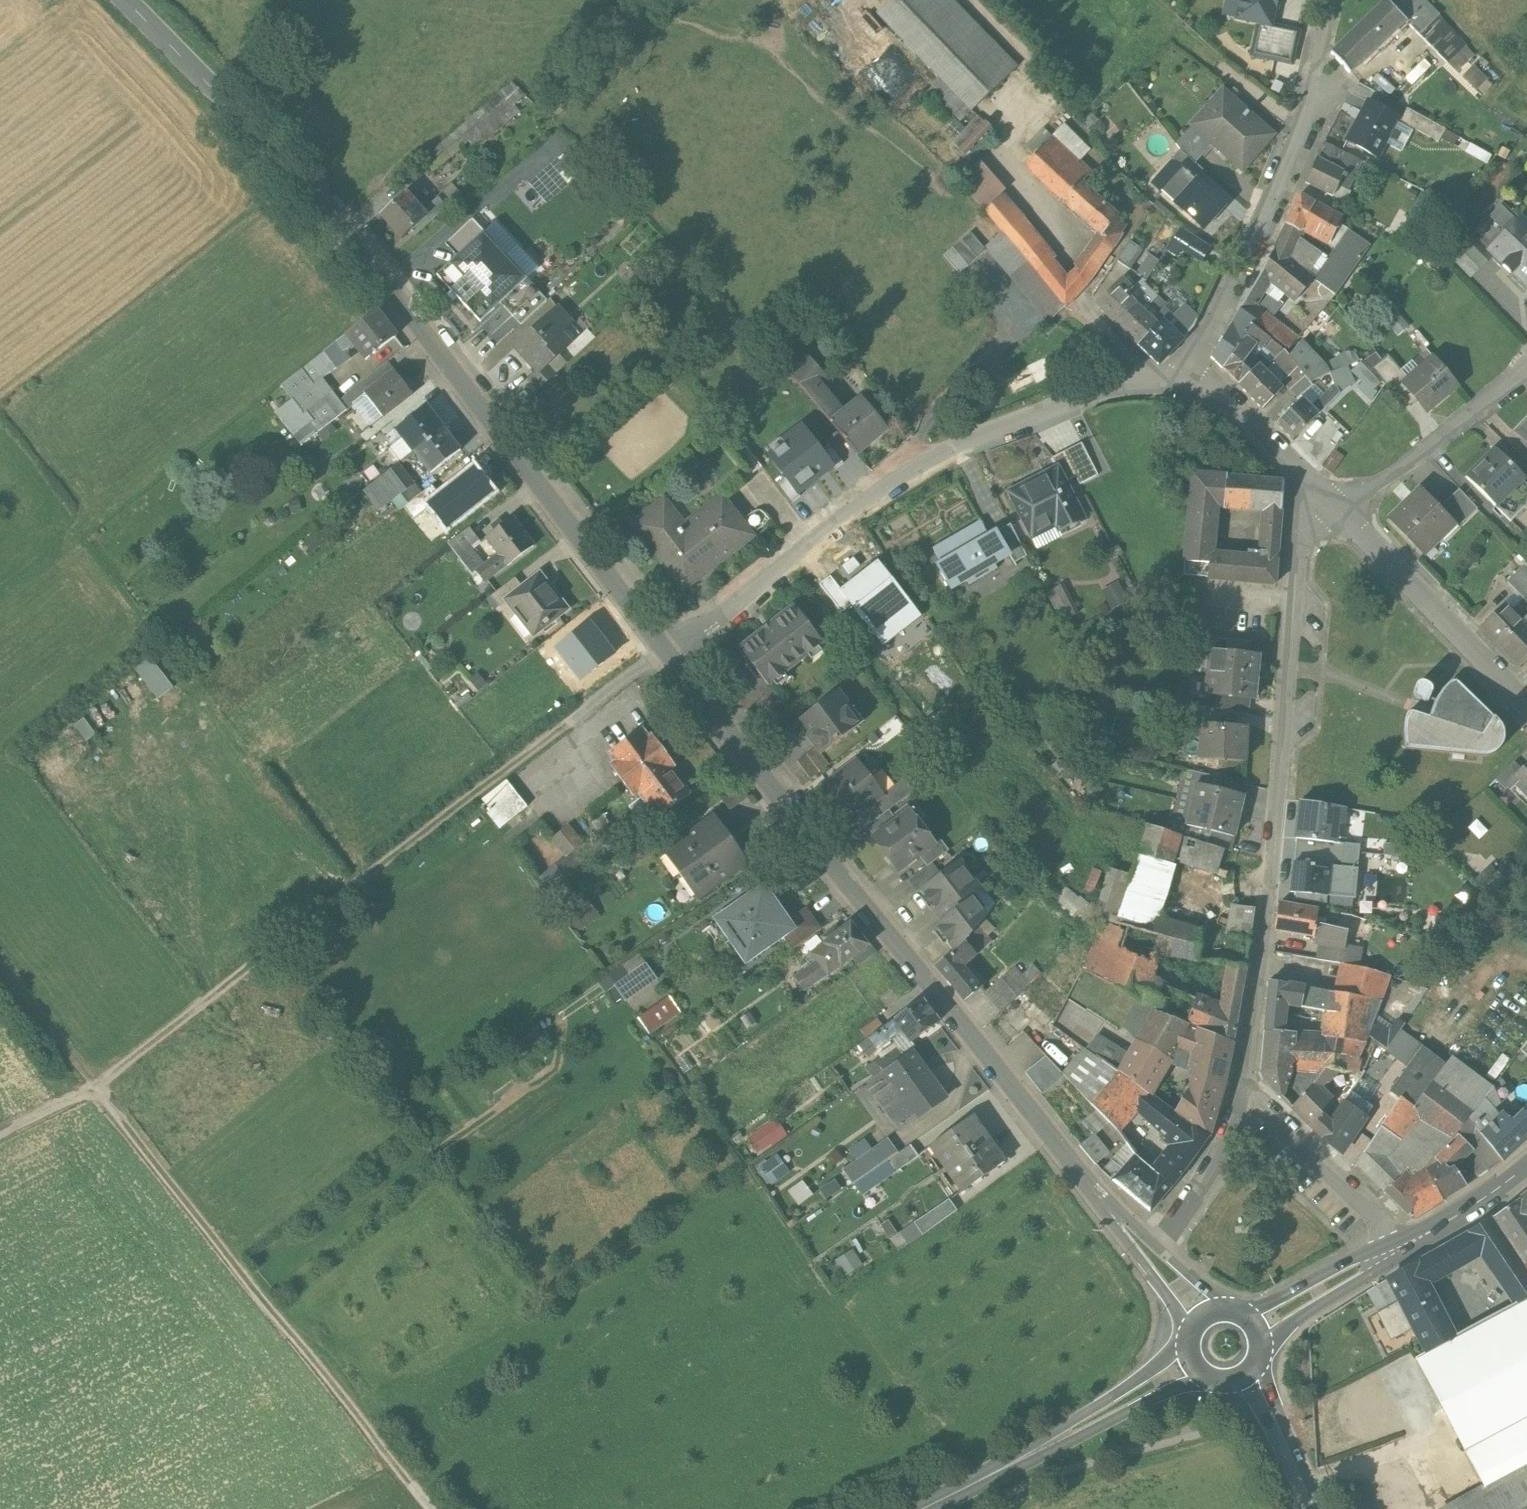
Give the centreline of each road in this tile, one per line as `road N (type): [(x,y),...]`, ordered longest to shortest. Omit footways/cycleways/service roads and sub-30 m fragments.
road 1 (tertiary): [(123,0),(370,265),(664,650)]
road 2 (track): [(664,650),(95,1090),(0,1138)]
road 3 (tertiary): [(664,650),(1147,1254)]
road 4 (track): [(0,972),(431,1508)]
road 5 (residential): [(1252,1108),(1246,1083),(1296,549),(1334,506)]
road 6 (residential): [(1189,382),(1127,384),(930,458),(851,507),(664,650)]
road 7 (residential): [(1189,382),(1303,117),(1331,0)]
road 8 (tertiary): [(921,1508),(1188,1366)]
road 9 (residential): [(1526,704),(1334,506)]
road 10 (residential): [(1334,506),(1454,432),(1526,370)]
road 11 (residential): [(1398,1249),(1385,1227),(1252,1108)]
road 12 (residential): [(1334,506),(1211,391),(1189,382)]
road 13 (residential): [(1147,1254),(1252,1108)]
road 14 (secondary): [(1259,1325),(1398,1249)]
road 15 (secondary): [(1398,1249),(1526,1162)]
road 16 (secondary): [(1251,1379),(1308,1508)]

